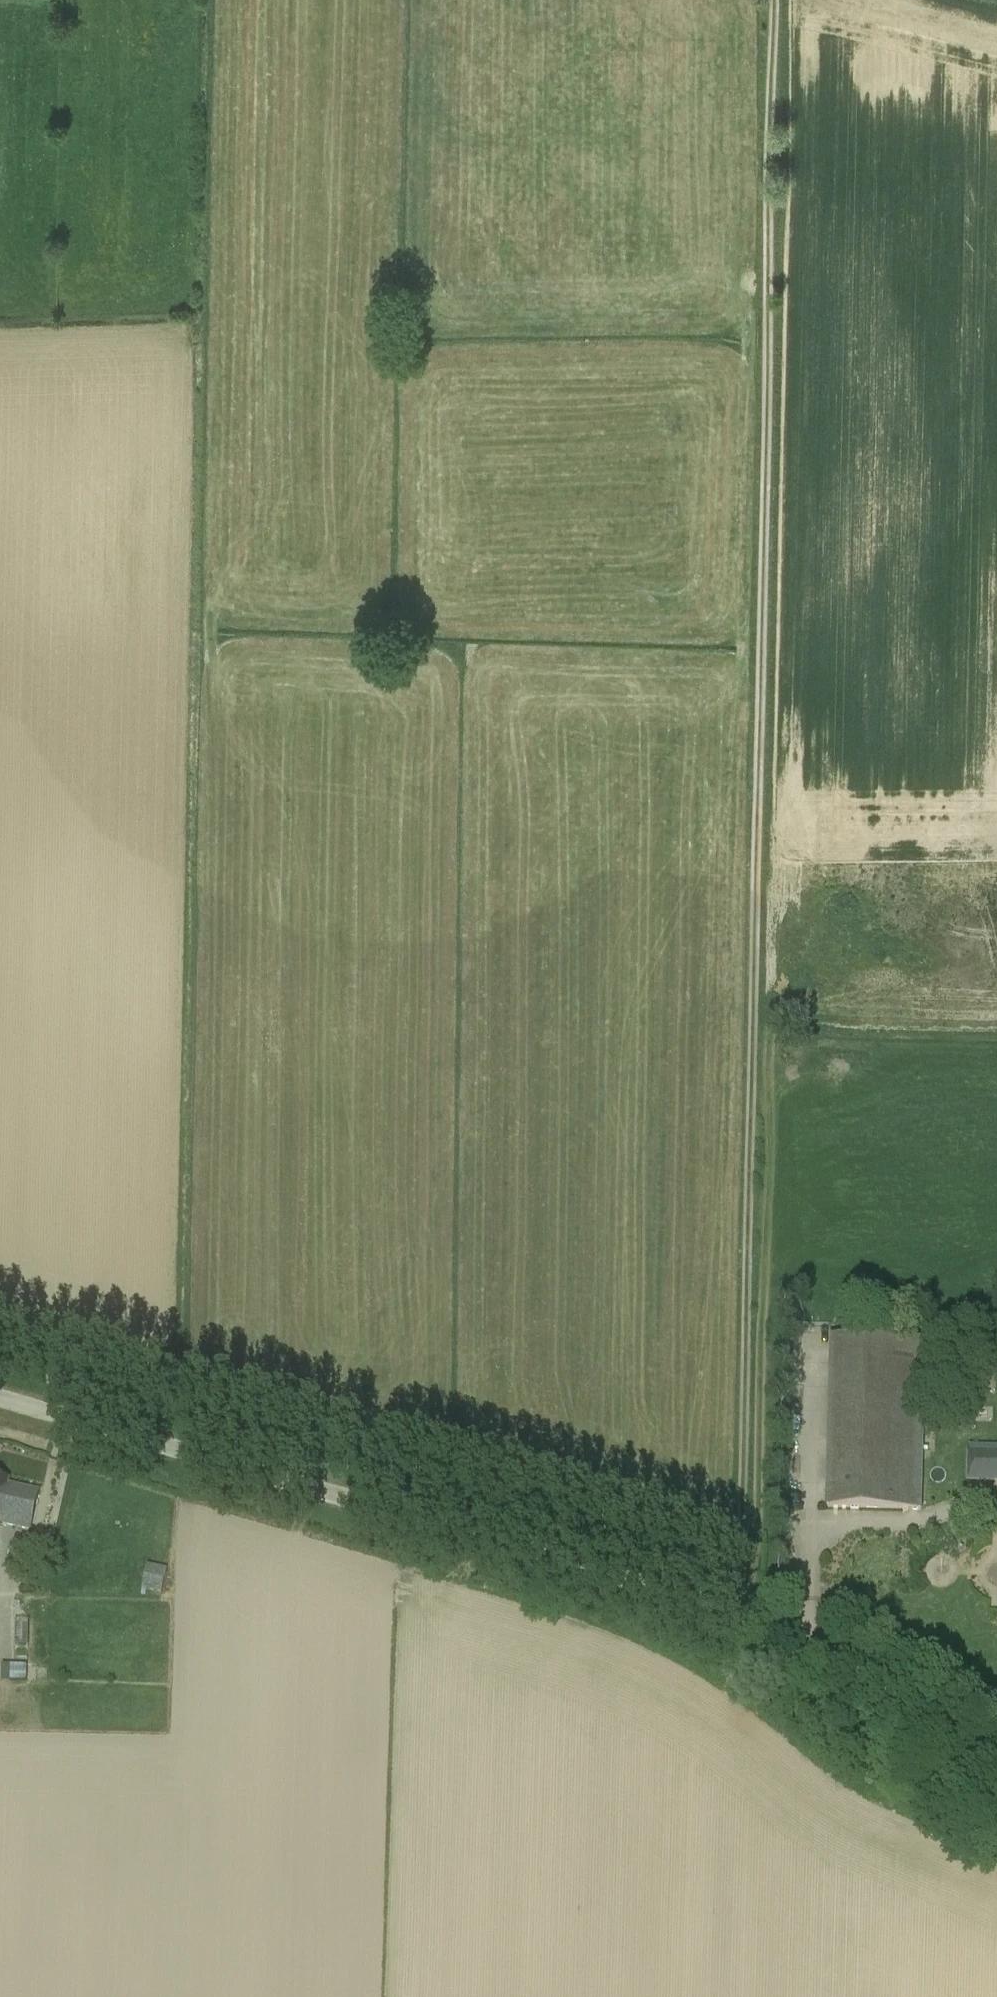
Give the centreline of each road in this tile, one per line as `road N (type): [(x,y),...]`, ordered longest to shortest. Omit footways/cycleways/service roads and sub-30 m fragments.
road 1 (track): [(740,1609),(776,0)]
road 2 (unclassified): [(996,1771),(896,1685),(820,1639),(740,1609),(0,1395)]

